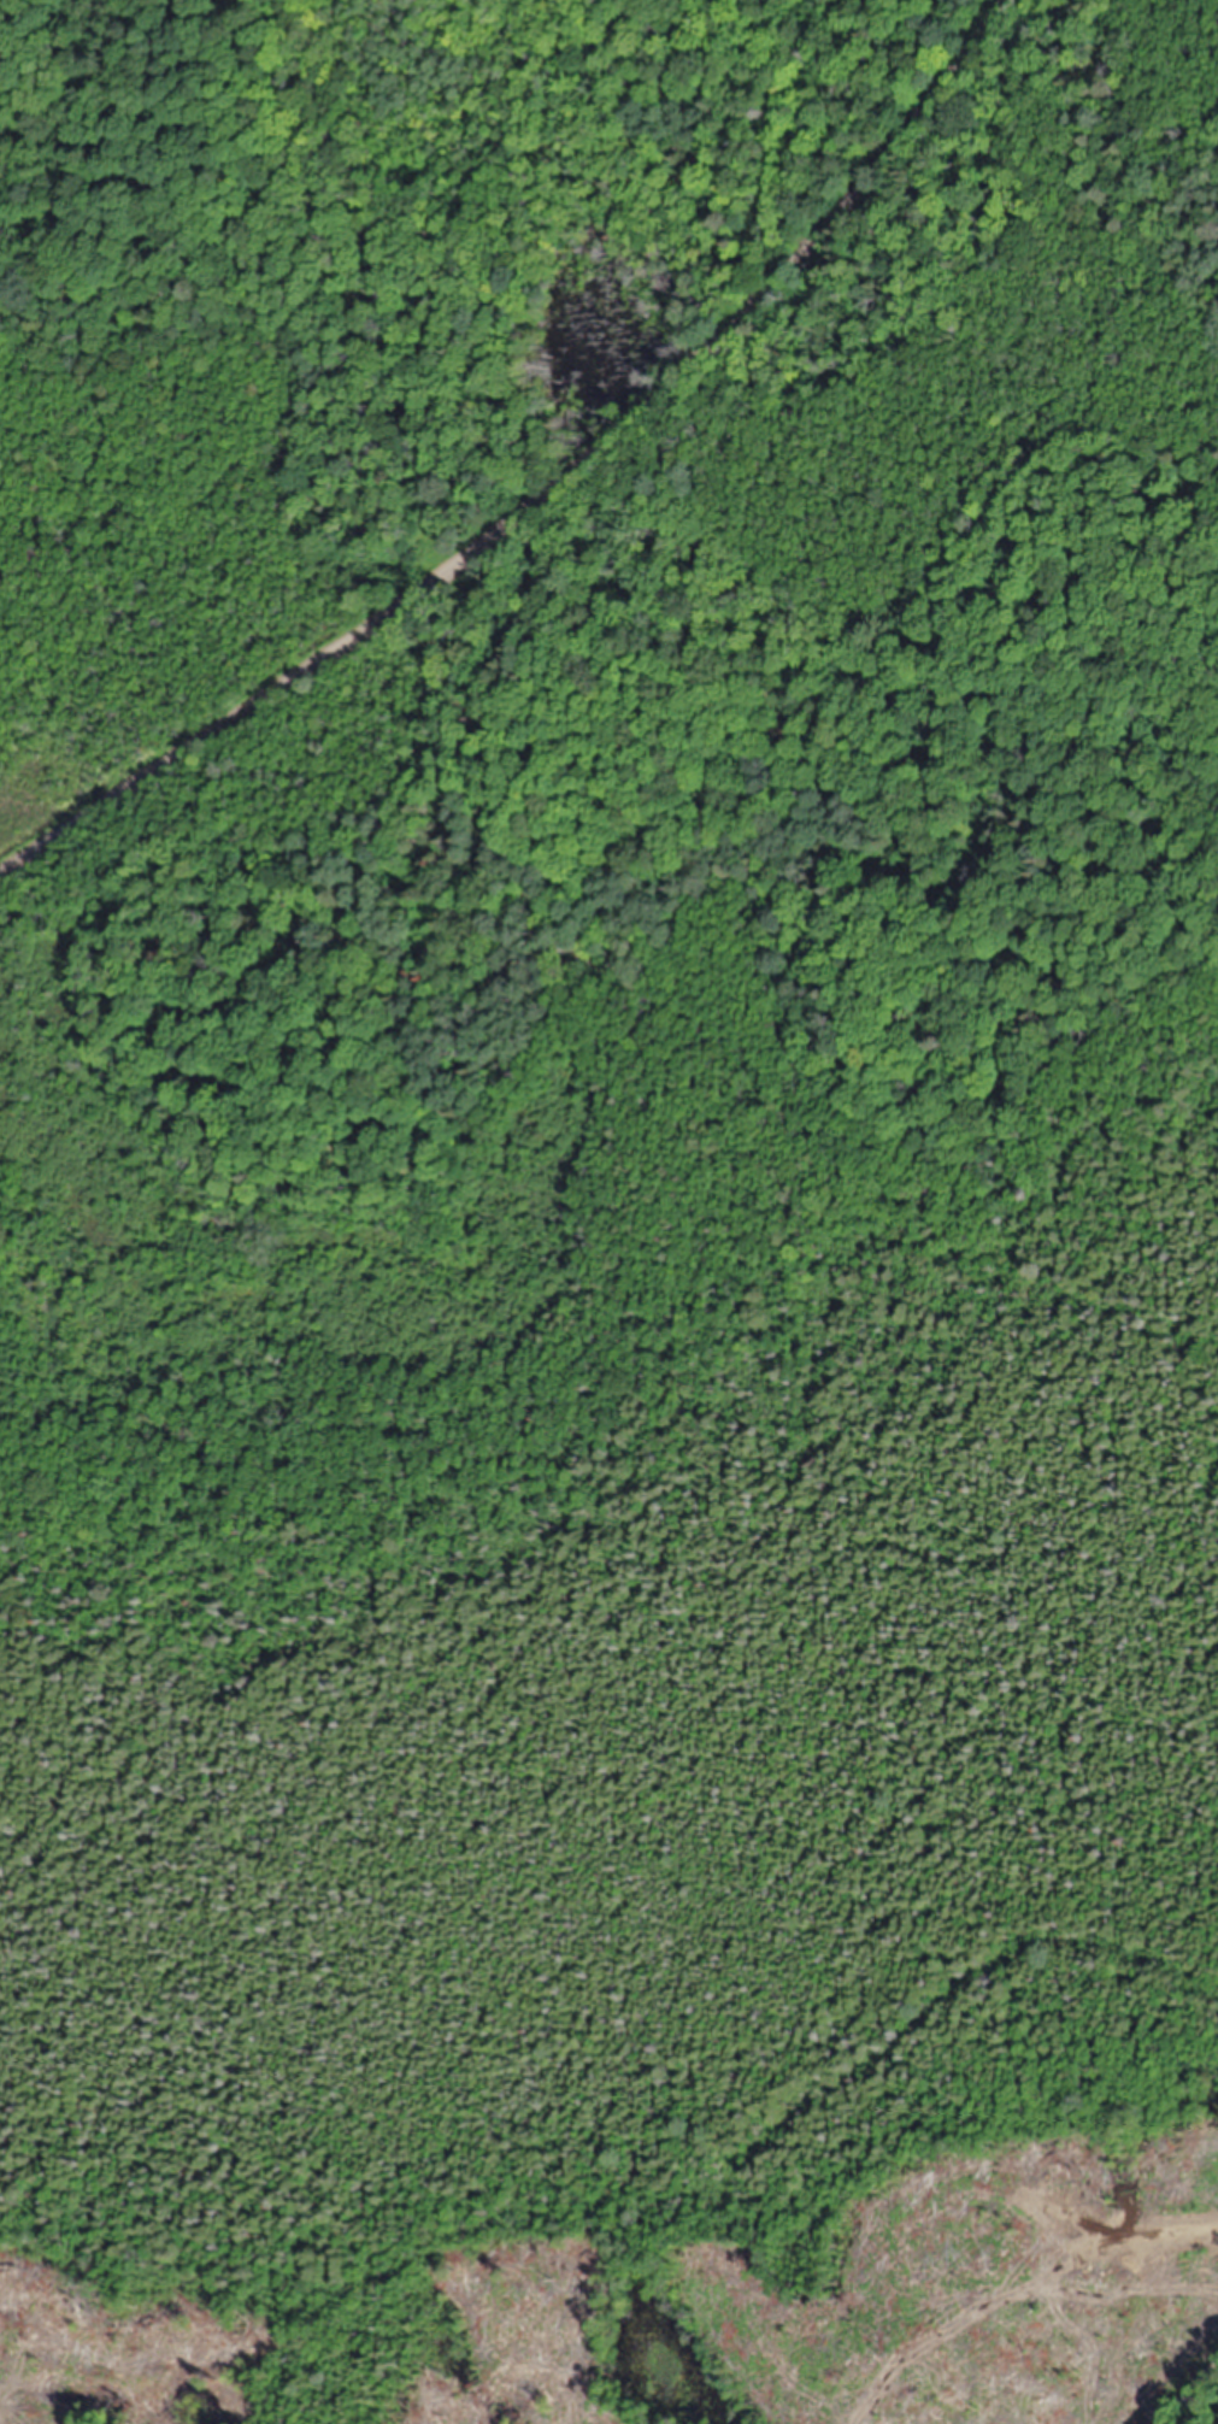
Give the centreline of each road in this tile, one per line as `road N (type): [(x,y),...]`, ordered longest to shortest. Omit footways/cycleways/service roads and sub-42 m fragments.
road 1 (residential): [(0,870),(518,522),(817,251),(1004,0)]

